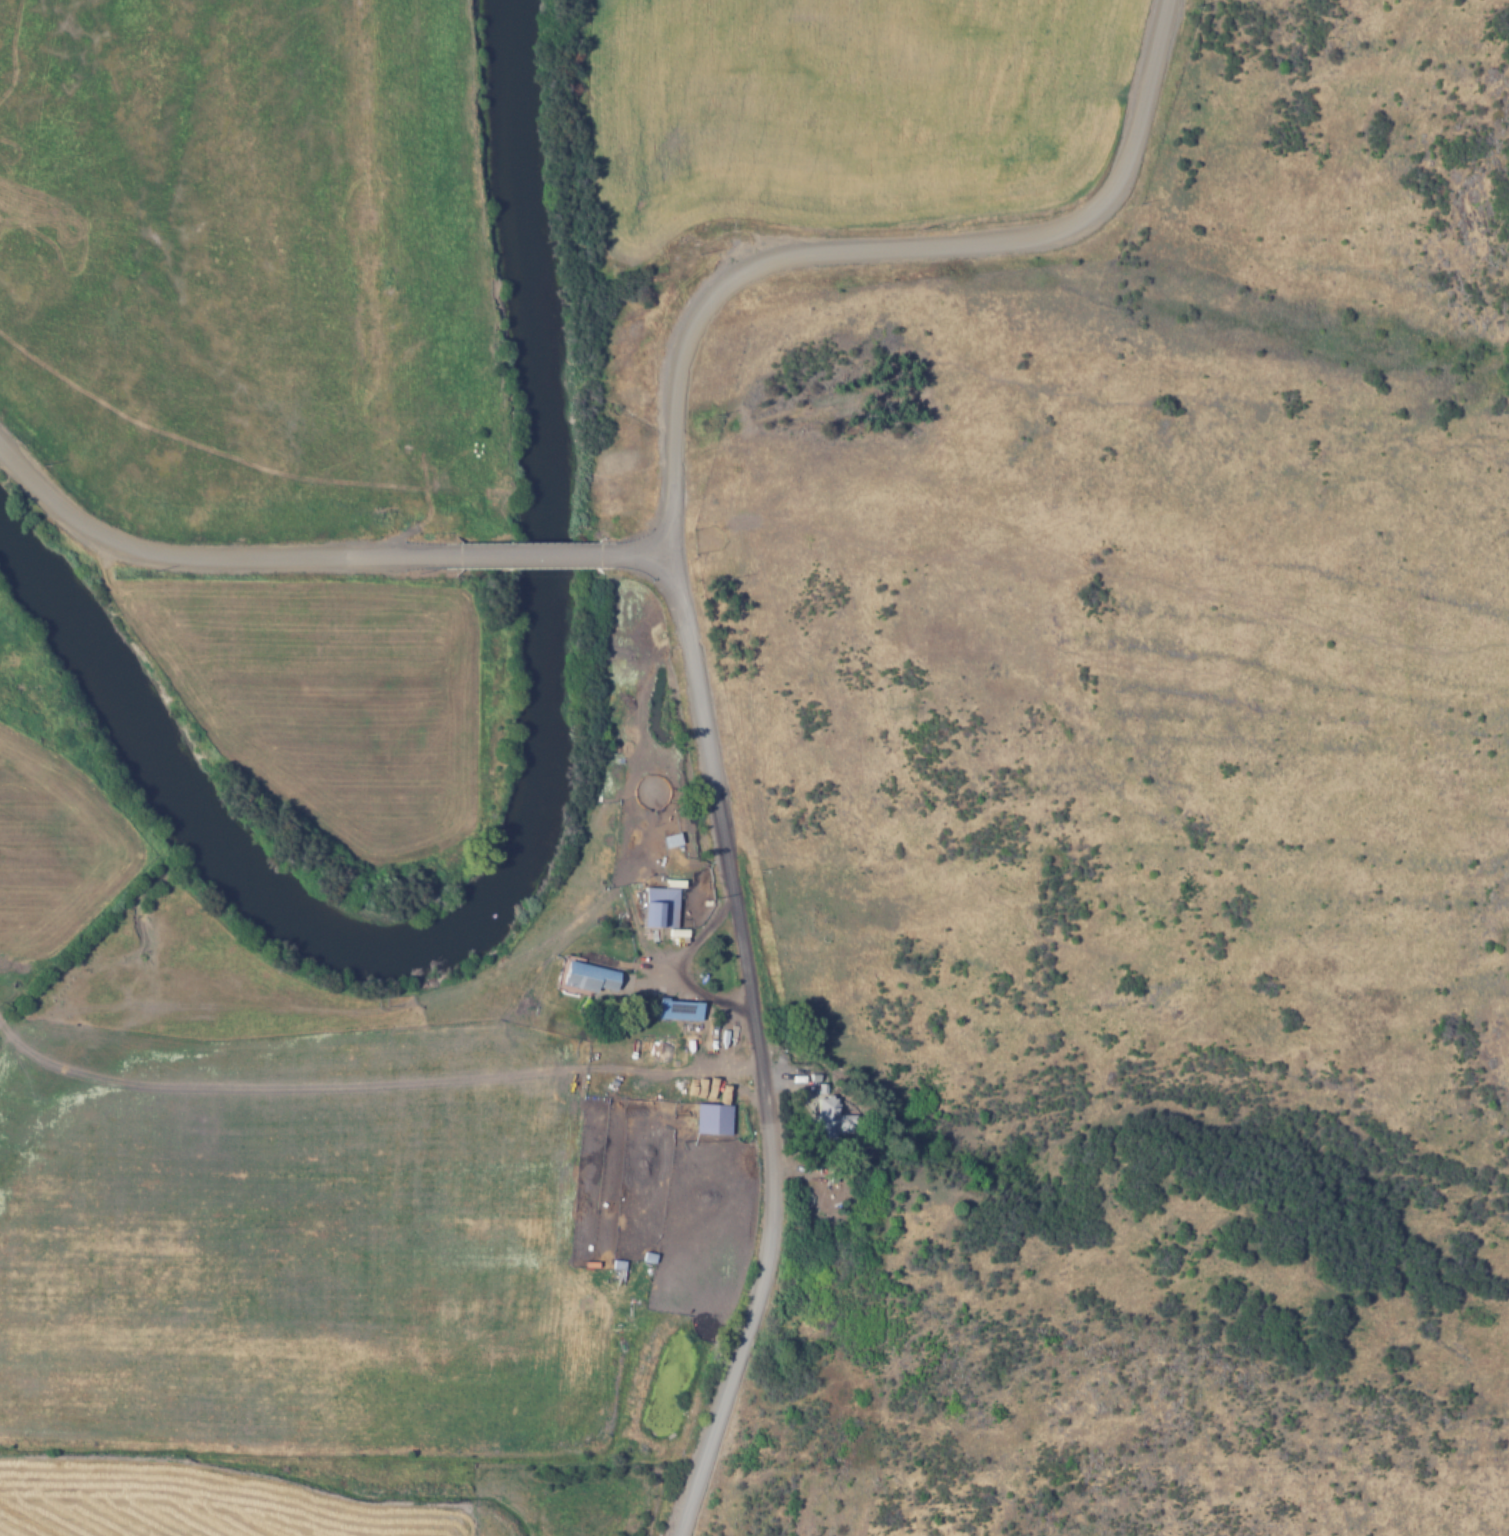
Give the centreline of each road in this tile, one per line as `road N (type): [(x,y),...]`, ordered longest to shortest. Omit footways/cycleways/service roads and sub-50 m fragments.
road 1 (tertiary): [(700,1535),(775,1288),(771,1153),(670,552)]
road 2 (residential): [(670,552),(683,355),(718,289),(771,258),(1013,234),(1062,225),(1099,204),(1125,166),(1167,0)]
road 3 (tertiary): [(0,444),(87,529),(127,546),(187,556),(442,555)]
road 4 (tertiary): [(442,555),(614,552)]

